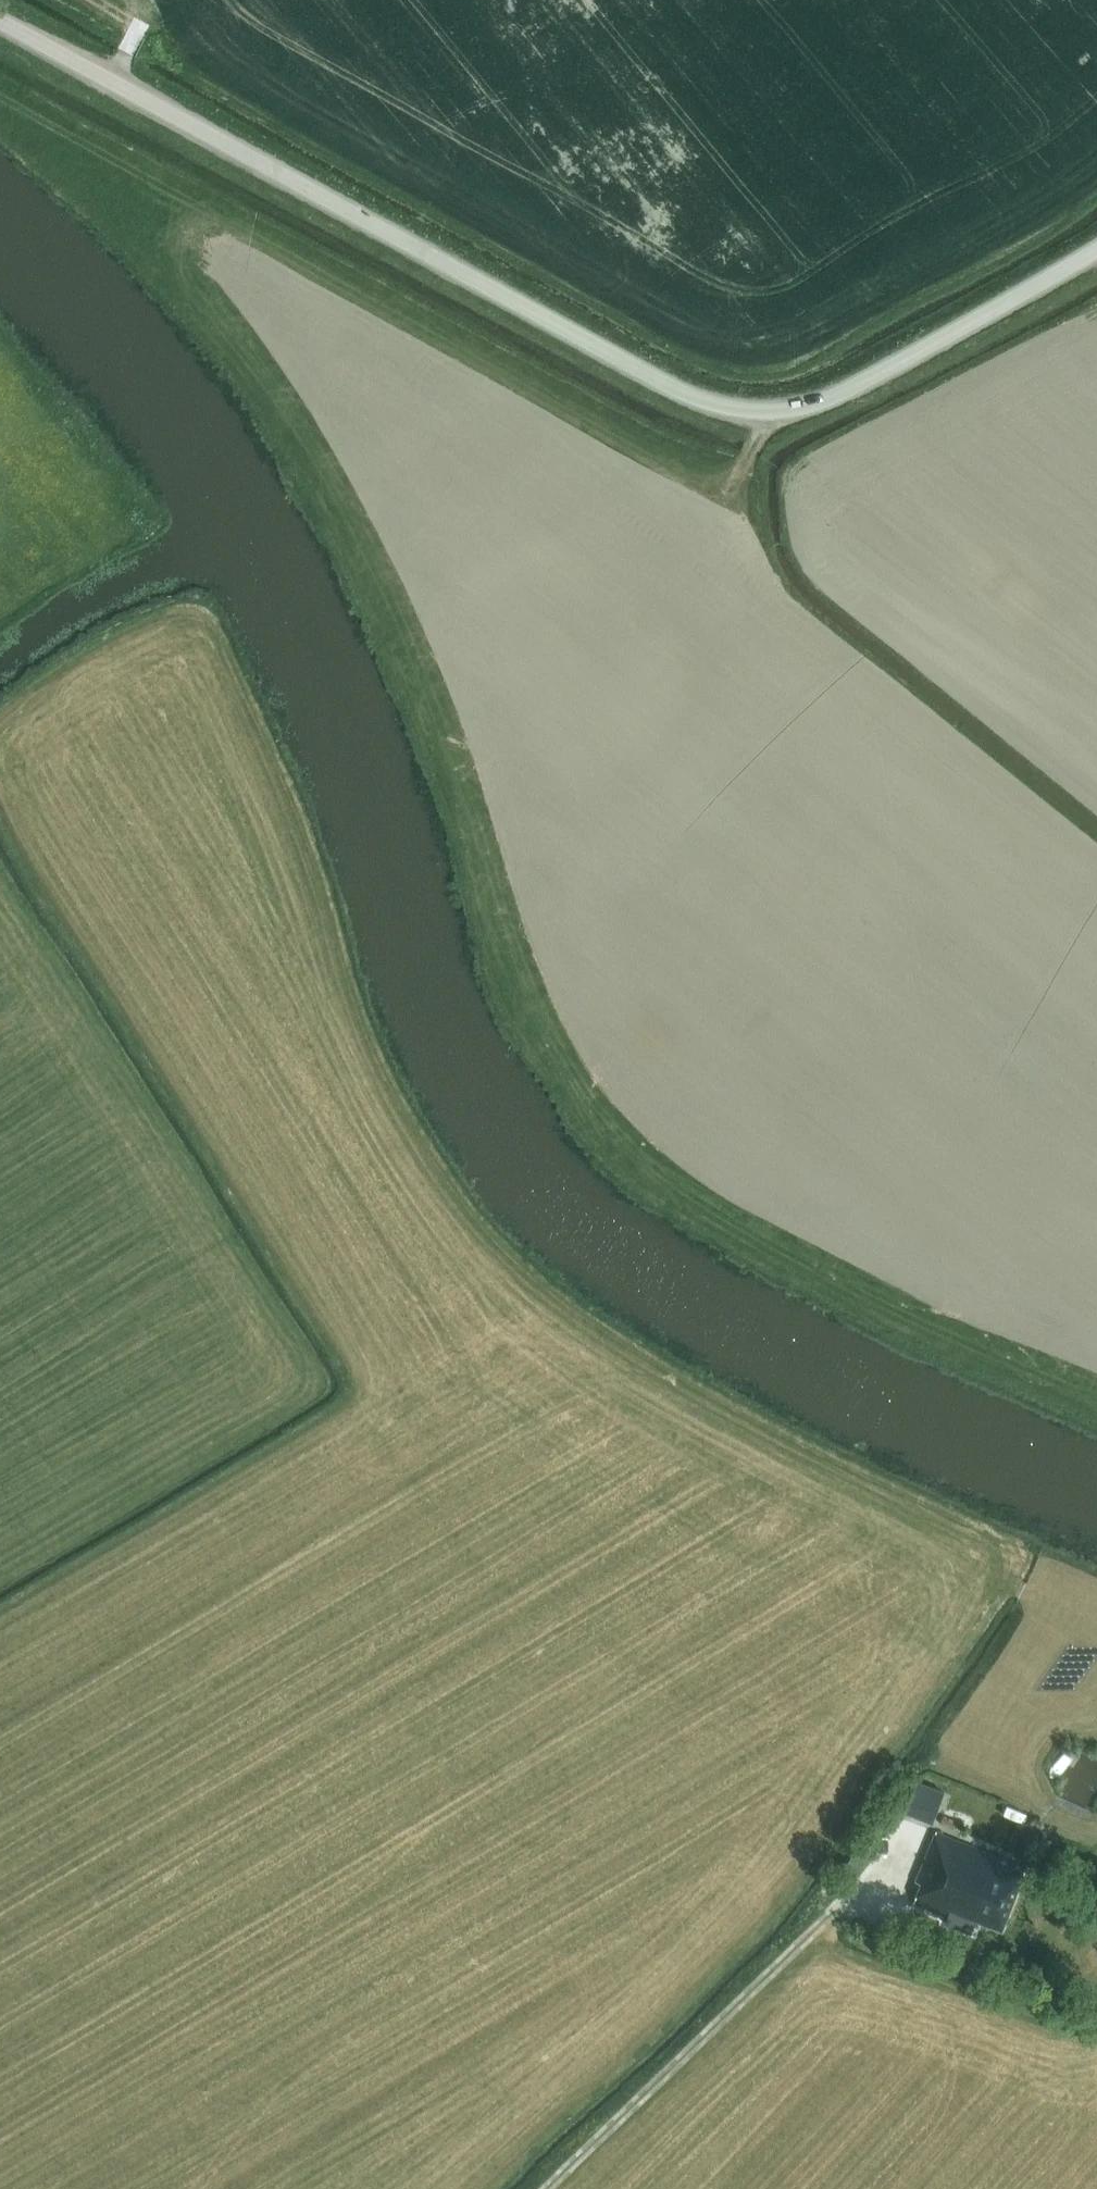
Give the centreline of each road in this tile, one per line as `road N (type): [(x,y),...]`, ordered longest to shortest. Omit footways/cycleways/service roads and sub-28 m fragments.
road 1 (unclassified): [(0,21),(711,403),(780,410),(857,386),(1096,246)]
road 2 (track): [(534,2188),(628,2108),(840,1884)]

